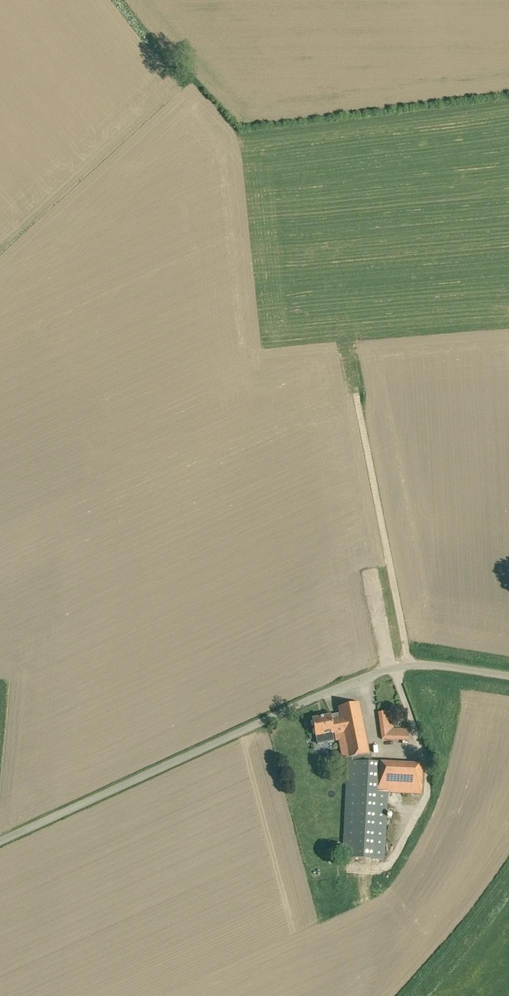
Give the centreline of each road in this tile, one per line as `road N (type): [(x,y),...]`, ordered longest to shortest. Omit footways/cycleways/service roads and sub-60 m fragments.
road 1 (unclassified): [(0,844),(285,709),(395,668),(508,676)]

